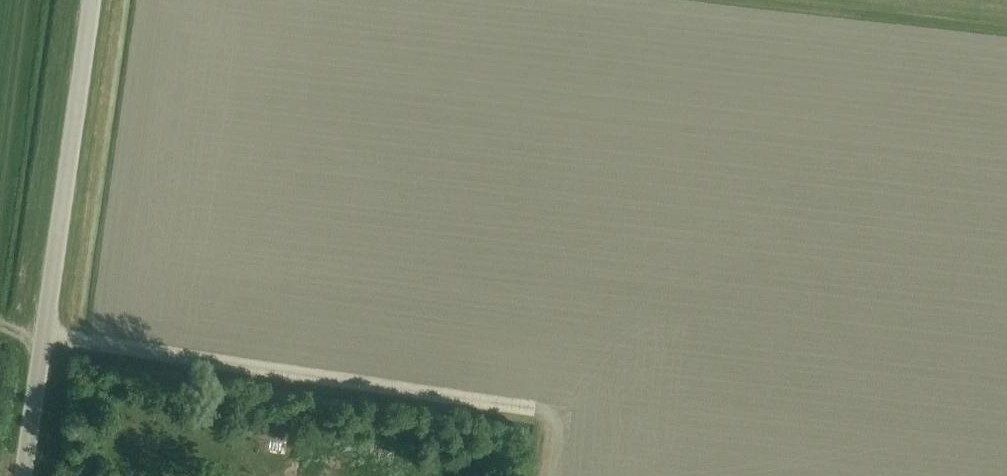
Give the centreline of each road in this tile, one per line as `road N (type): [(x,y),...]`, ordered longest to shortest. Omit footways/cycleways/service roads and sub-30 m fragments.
road 1 (unclassified): [(23,475),(84,0)]

